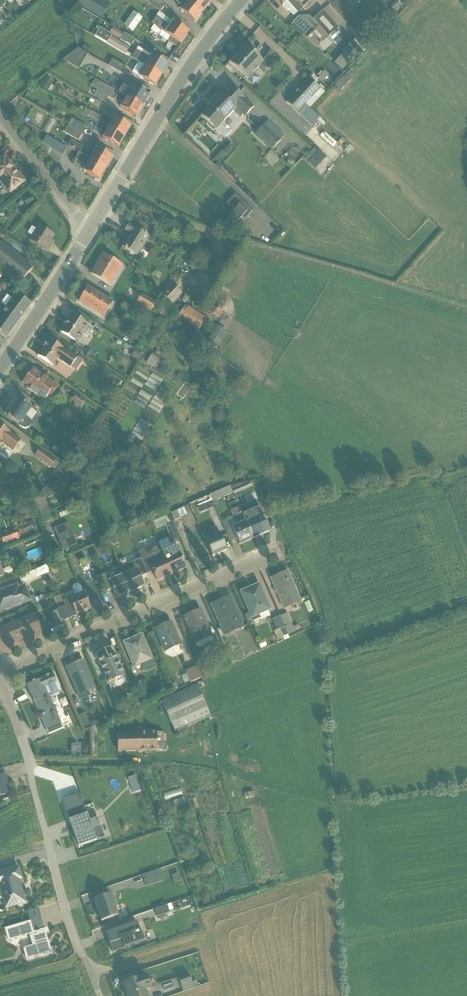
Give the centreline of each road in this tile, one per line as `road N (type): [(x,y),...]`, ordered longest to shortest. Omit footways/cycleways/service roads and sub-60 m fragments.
road 1 (residential): [(0,672),(279,549)]
road 2 (residential): [(0,678),(82,955)]
road 3 (residential): [(240,0),(89,228)]
road 4 (residential): [(89,228),(0,363)]
road 5 (residential): [(0,118),(89,228)]

